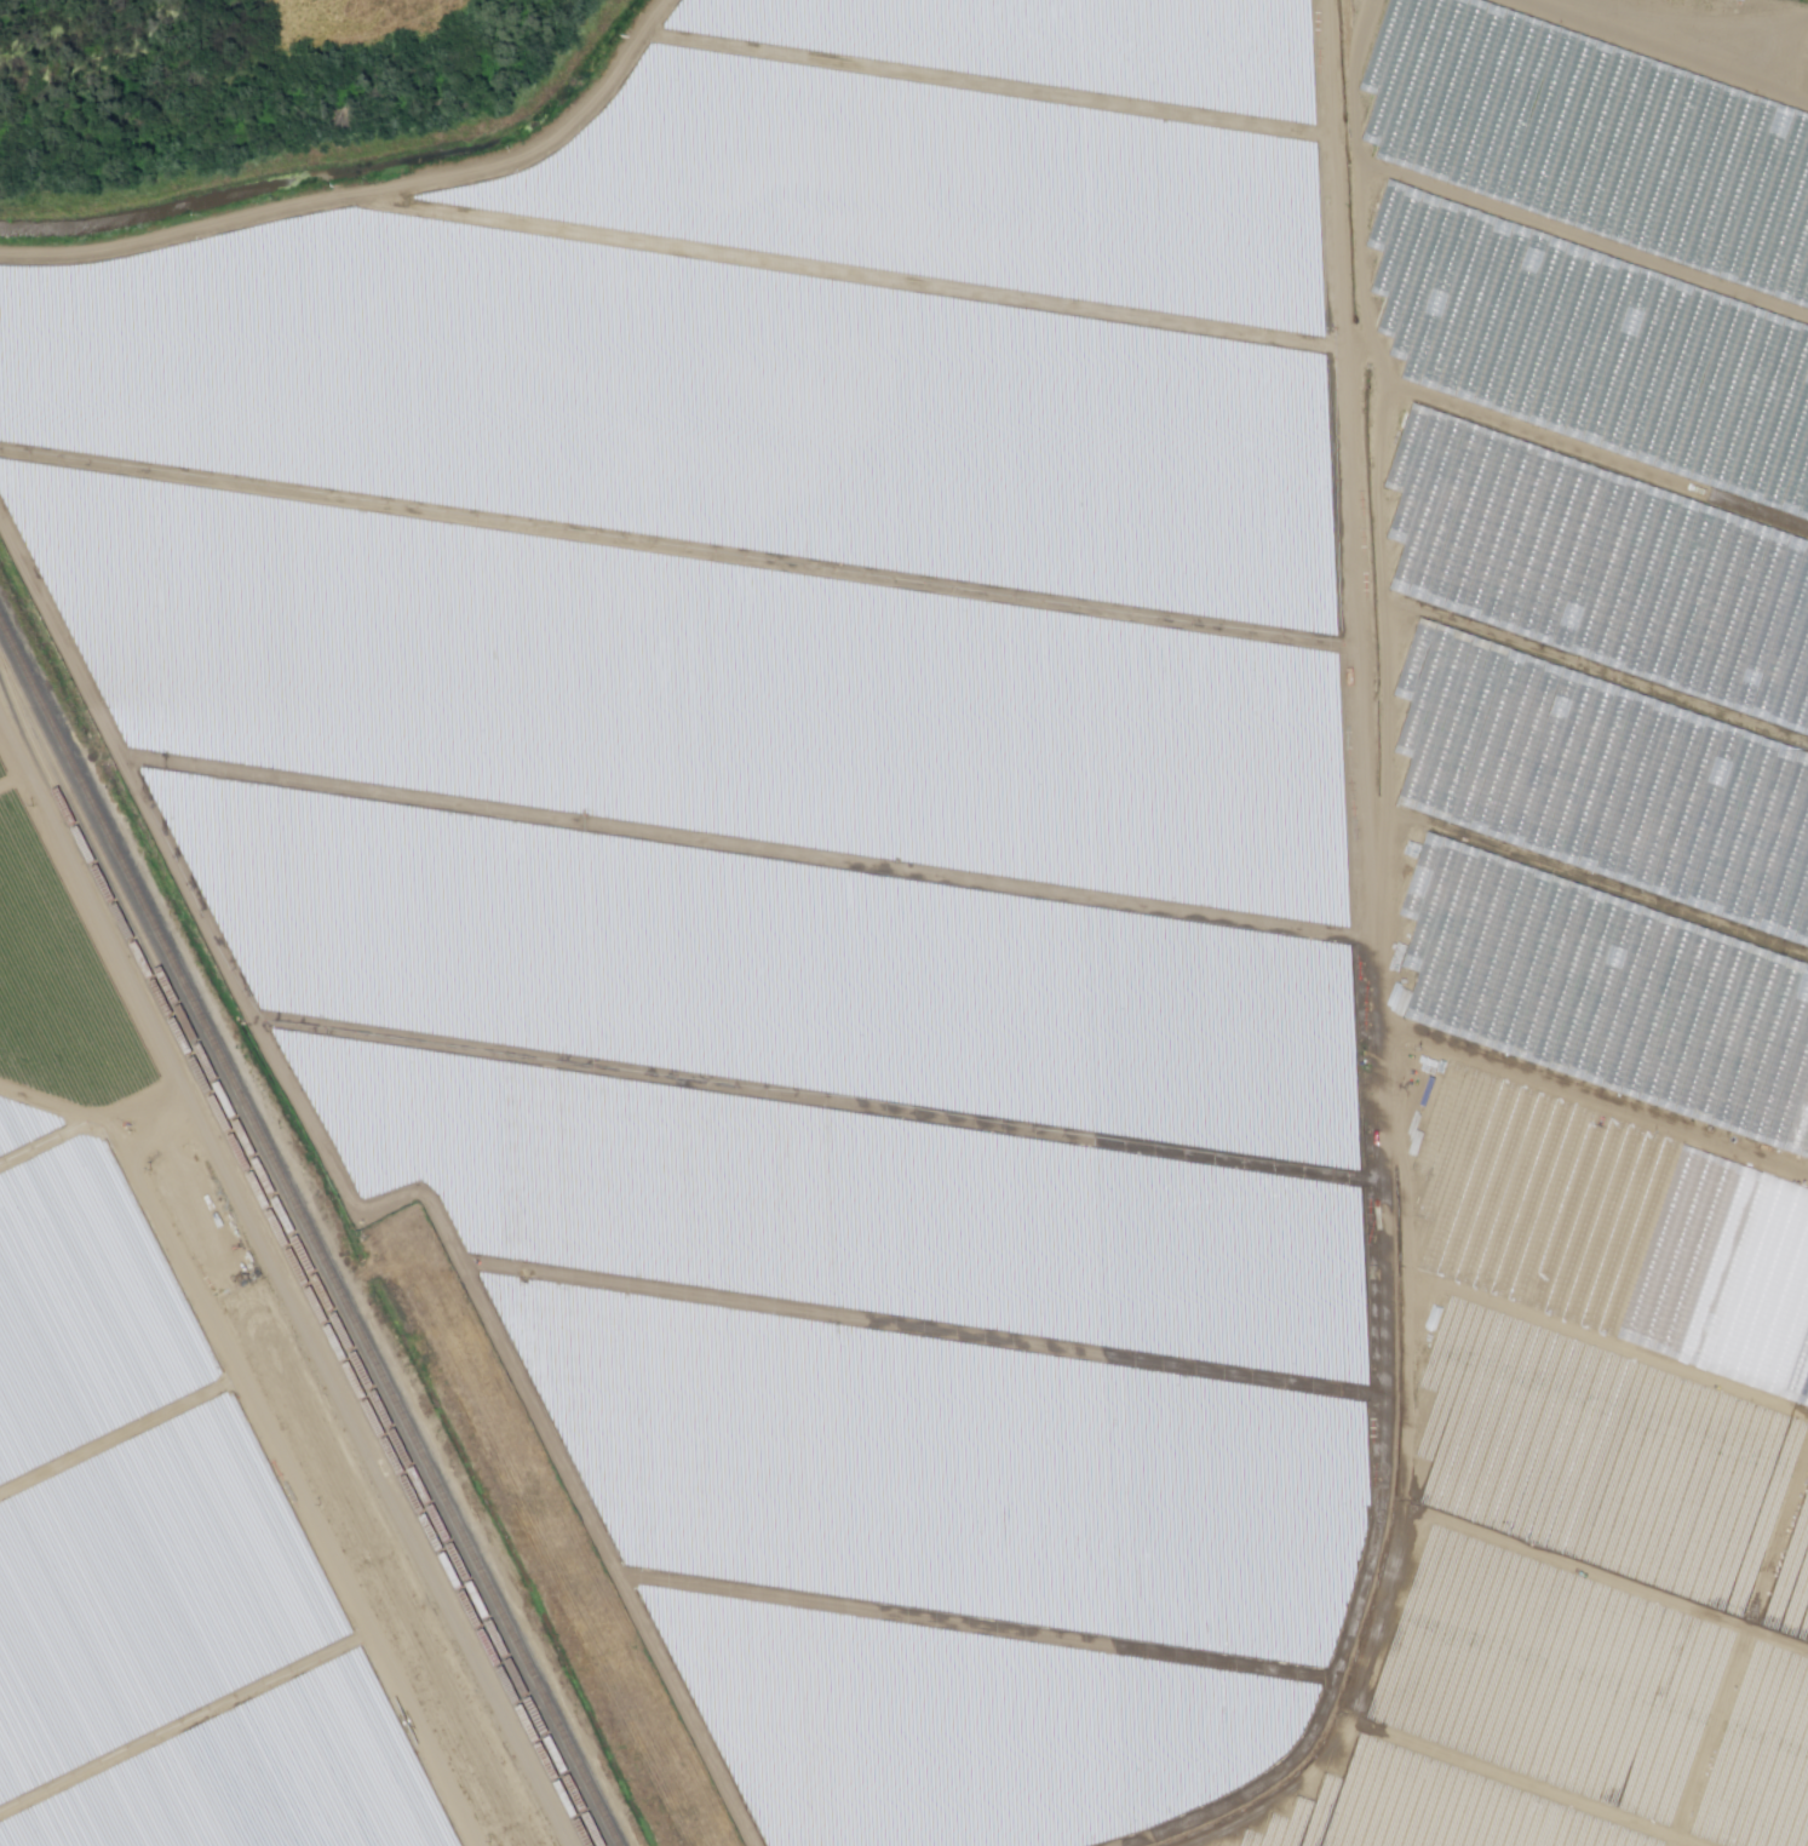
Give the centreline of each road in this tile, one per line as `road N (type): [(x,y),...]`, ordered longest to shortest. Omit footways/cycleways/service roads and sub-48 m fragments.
road 1 (track): [(476,1845),(132,1170),(127,1145),(111,1125),(90,1123),(0,1163)]
road 2 (track): [(0,1811),(368,1633)]
road 3 (track): [(239,1376),(0,1492)]

